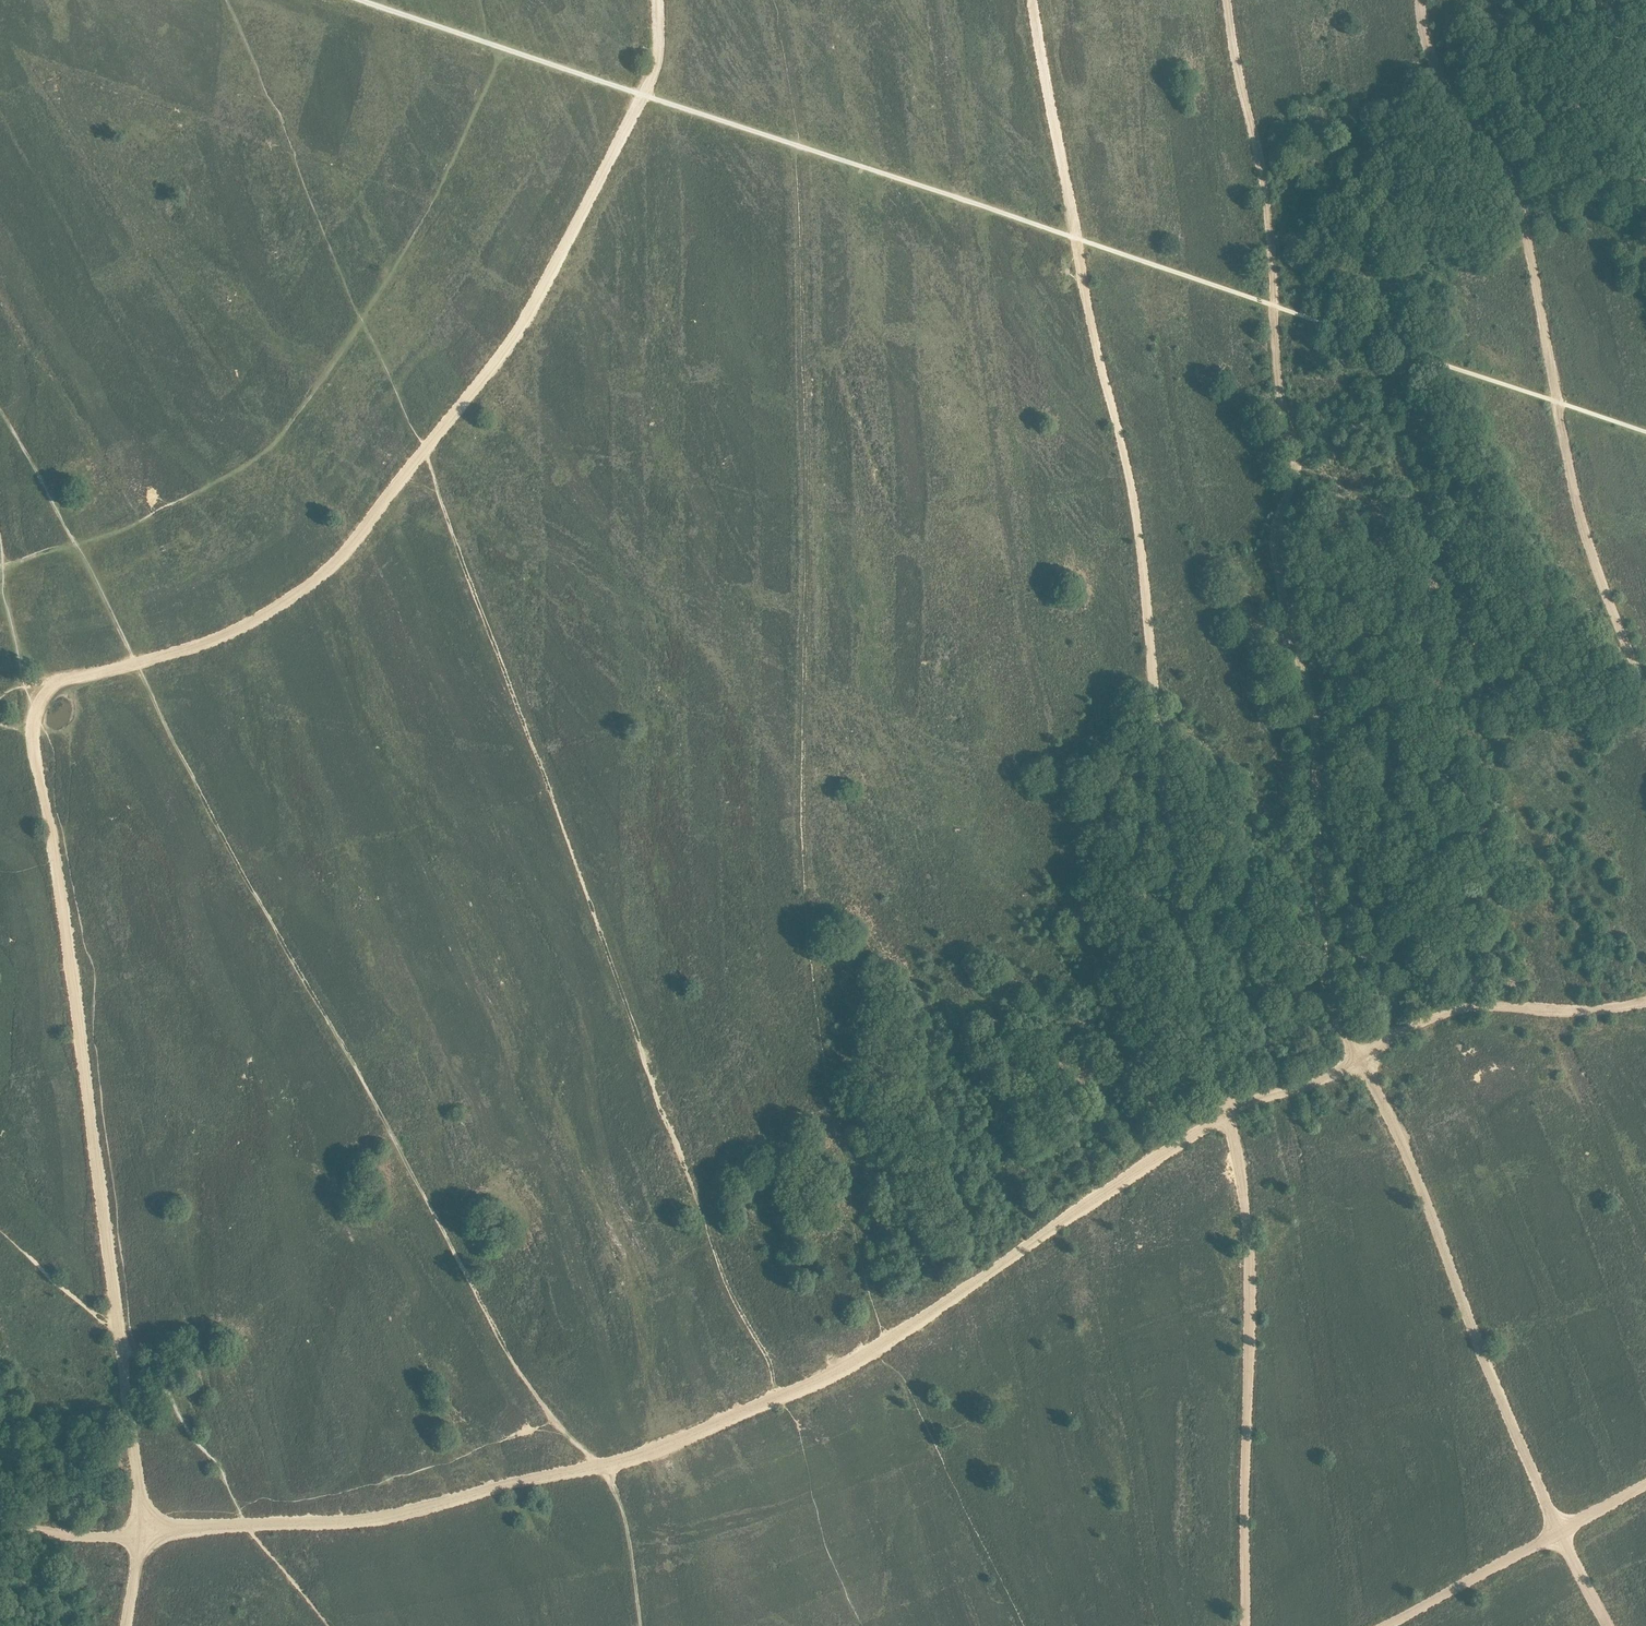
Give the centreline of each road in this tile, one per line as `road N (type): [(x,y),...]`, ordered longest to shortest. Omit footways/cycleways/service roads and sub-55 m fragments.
road 1 (track): [(1227,0),(1257,146),(1278,376),(1297,458),(1276,549),(1309,732),(1326,993),(1429,1212),(1558,1532),(1383,1625)]
road 2 (track): [(0,411),(514,1367),(620,1498),(640,1625)]
road 3 (track): [(1228,1110),(849,1366),(673,1444),(402,1514),(140,1530)]
road 4 (track): [(1228,1110),(1165,775),(1136,507),(1095,341),(1033,0)]
road 5 (track): [(656,0),(654,61),(642,96),(542,291),(507,350),(362,534),(308,585),(246,624),(37,697)]
road 6 (track): [(1421,0),(1432,56),(1507,177),(1523,225),(1584,535),(1645,694)]
road 7 (track): [(37,697),(33,721),(120,1348)]
road 8 (track): [(1245,1625),(1249,1267),(1228,1110)]
road 9 (track): [(1645,1001),(1583,1011),(1469,1007),(1387,1040),(1316,1081),(1228,1110)]
road 10 (track): [(1610,1625),(1558,1532),(1645,1484)]
road 11 (track): [(120,1348),(140,1530)]
road 12 (track): [(0,1233),(118,1335)]
road 13 (track): [(140,1530),(109,1537),(0,1529)]

